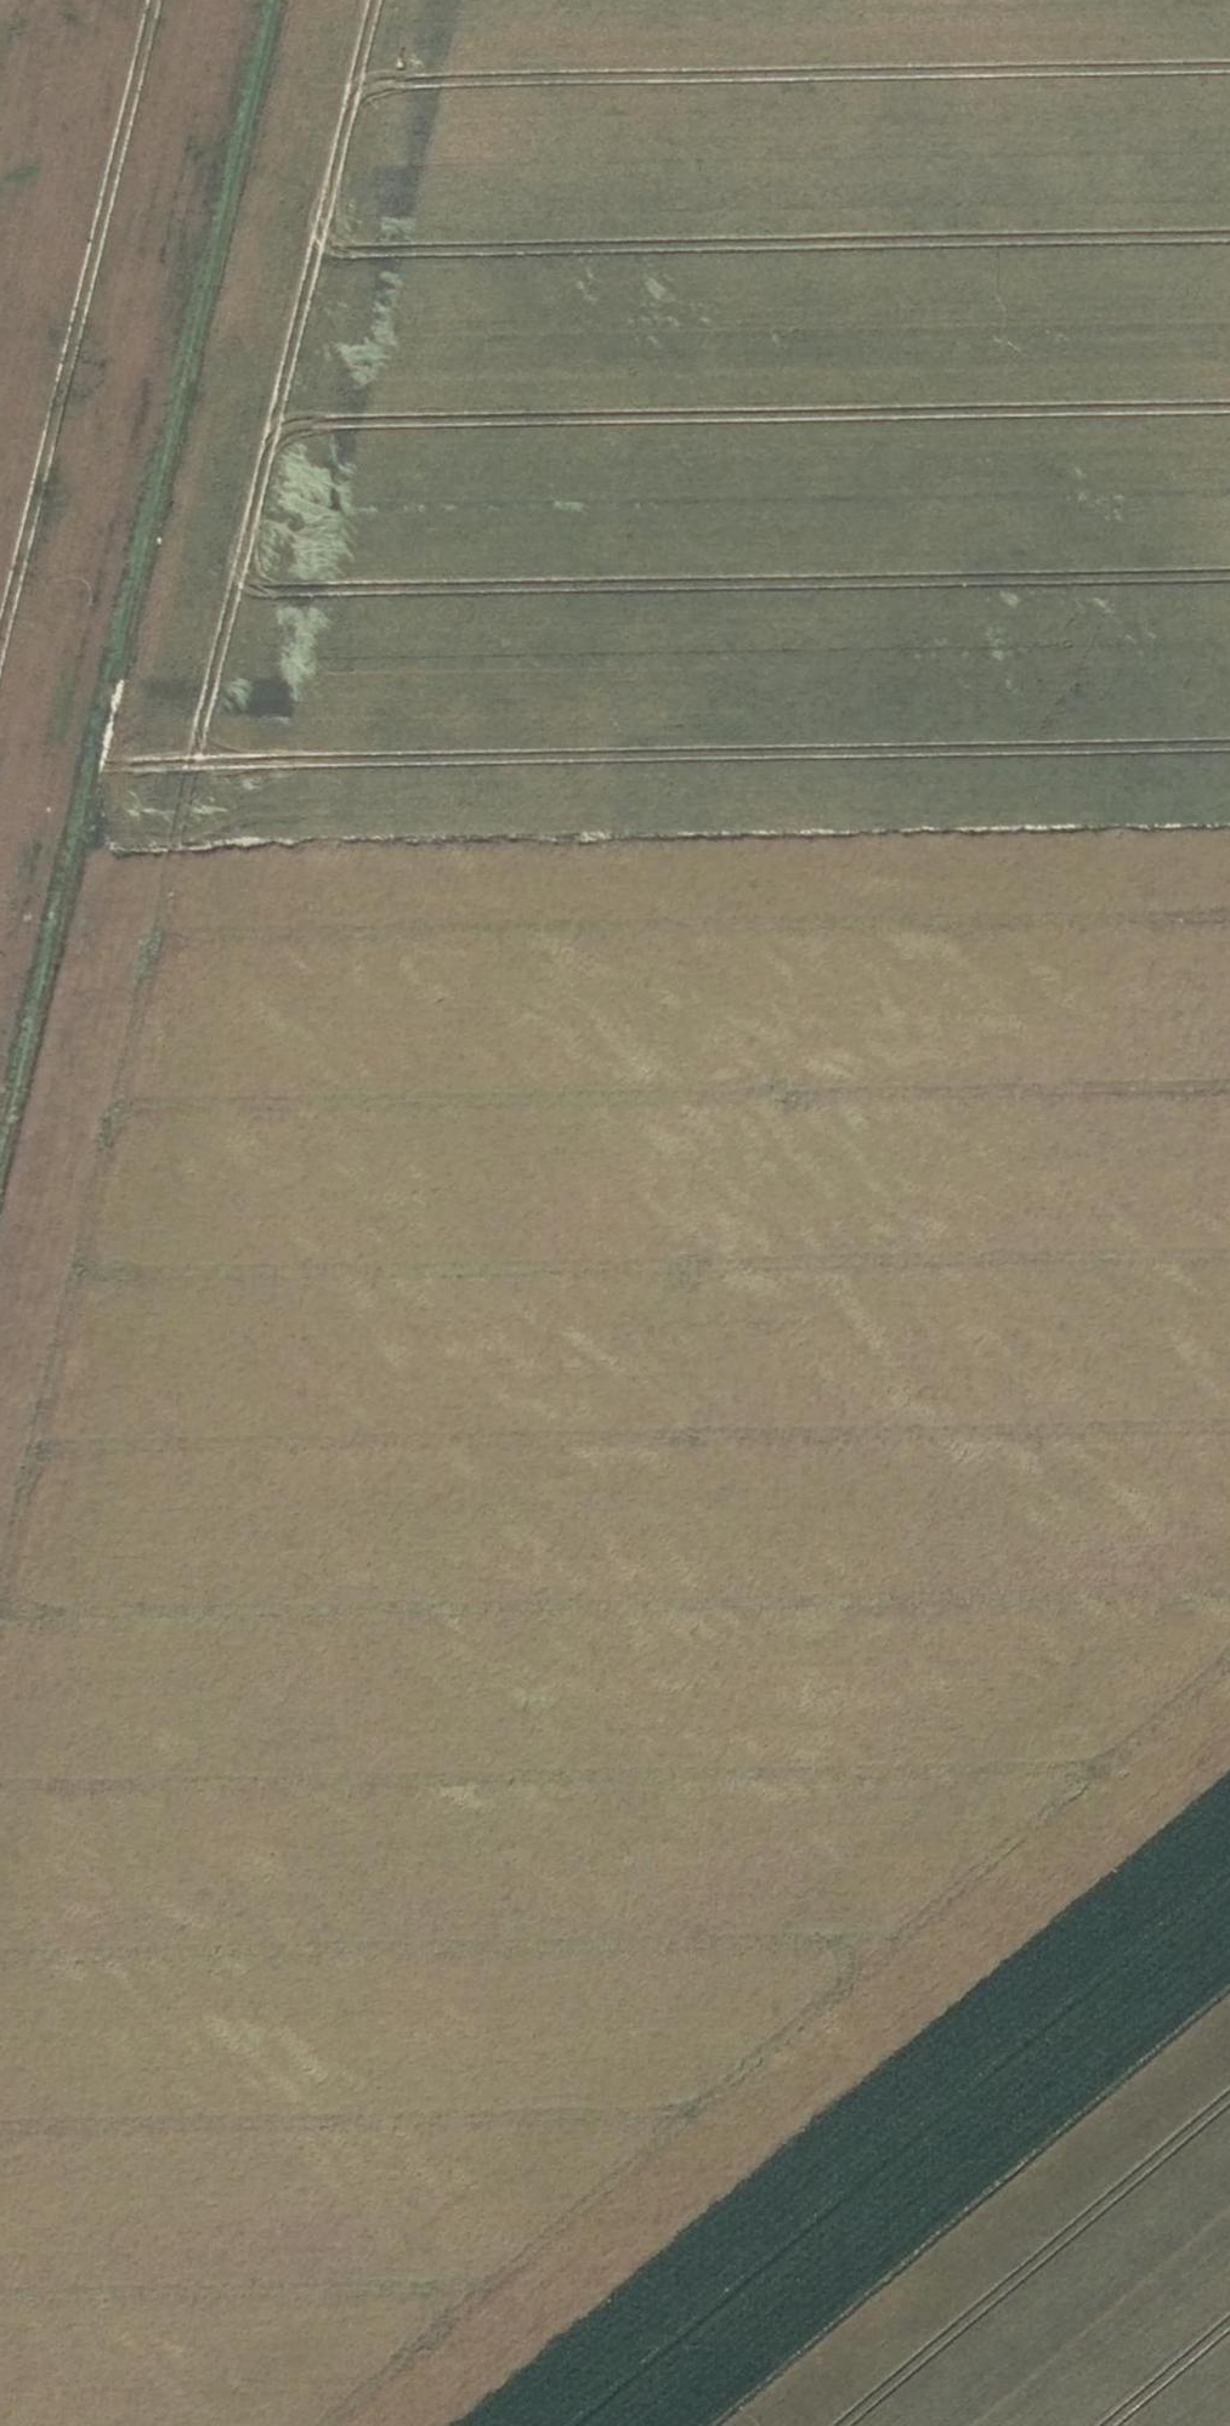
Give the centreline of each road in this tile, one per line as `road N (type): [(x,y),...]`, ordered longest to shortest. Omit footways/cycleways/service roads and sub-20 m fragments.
road 1 (track): [(0,1162),(276,0)]

